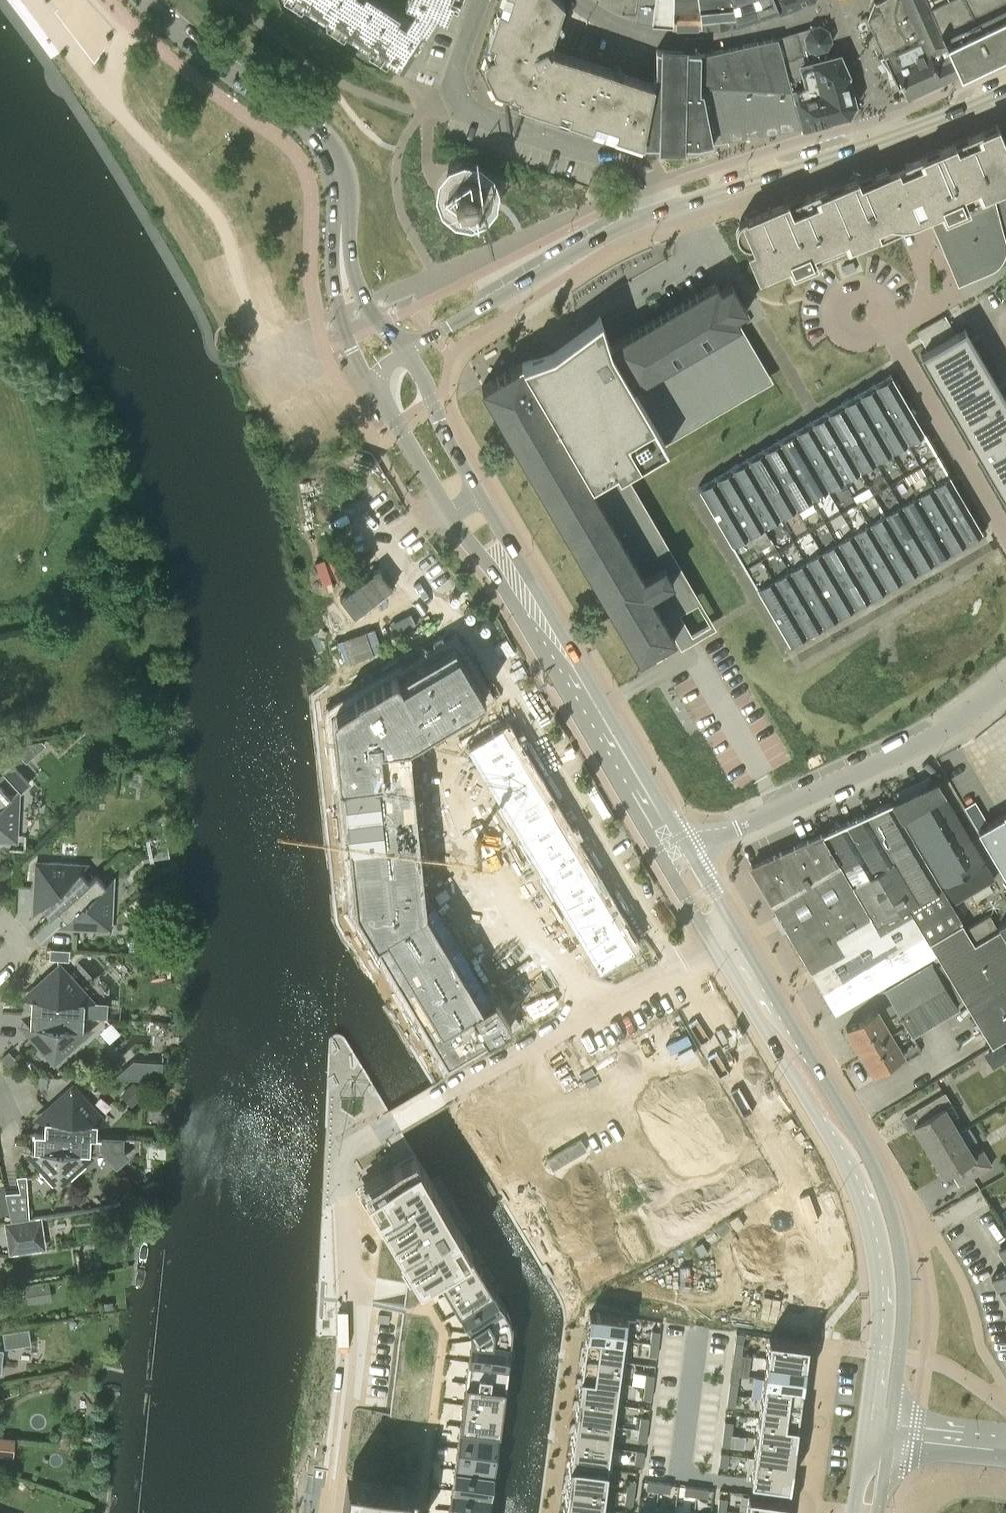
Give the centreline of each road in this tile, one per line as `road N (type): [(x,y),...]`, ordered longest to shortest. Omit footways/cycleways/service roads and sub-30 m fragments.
road 1 (tertiary): [(878,1435),(890,1319),(886,1222),(877,1194),(724,935)]
road 2 (residential): [(389,551),(436,613),(480,646),(672,962)]
road 3 (residential): [(389,1125),(341,1152),(347,1349),(327,1512)]
road 4 (residential): [(672,962),(796,1167),(828,1295)]
road 5 (tertiary): [(1005,89),(659,212)]
road 6 (residential): [(659,212),(629,164),(469,113),(459,102),(456,71),(480,0)]
road 7 (unclassified): [(702,846),(924,738),(1005,684)]
road 8 (residential): [(389,1125),(672,962)]
road 9 (unclassified): [(953,296),(897,325),(895,344),(1005,538)]
road 10 (tertiary): [(659,212),(606,231),(405,353)]
road 11 (tertiary): [(340,185),(319,133),(212,59),(147,0)]
road 12 (tertiary): [(680,859),(543,626)]
road 13 (tertiary): [(340,185),(335,295),(347,340),(372,385)]
road 14 (tertiary): [(405,353),(355,279),(340,185)]
road 15 (residential): [(808,1512),(830,1347)]
road 16 (tertiary): [(479,494),(405,353)]
road 17 (tertiary): [(448,512),(543,626)]
road 18 (tertiary): [(372,385),(448,512)]
road 19 (tertiary): [(543,626),(479,494)]
road 20 (unclassified): [(1005,1445),(878,1435)]

